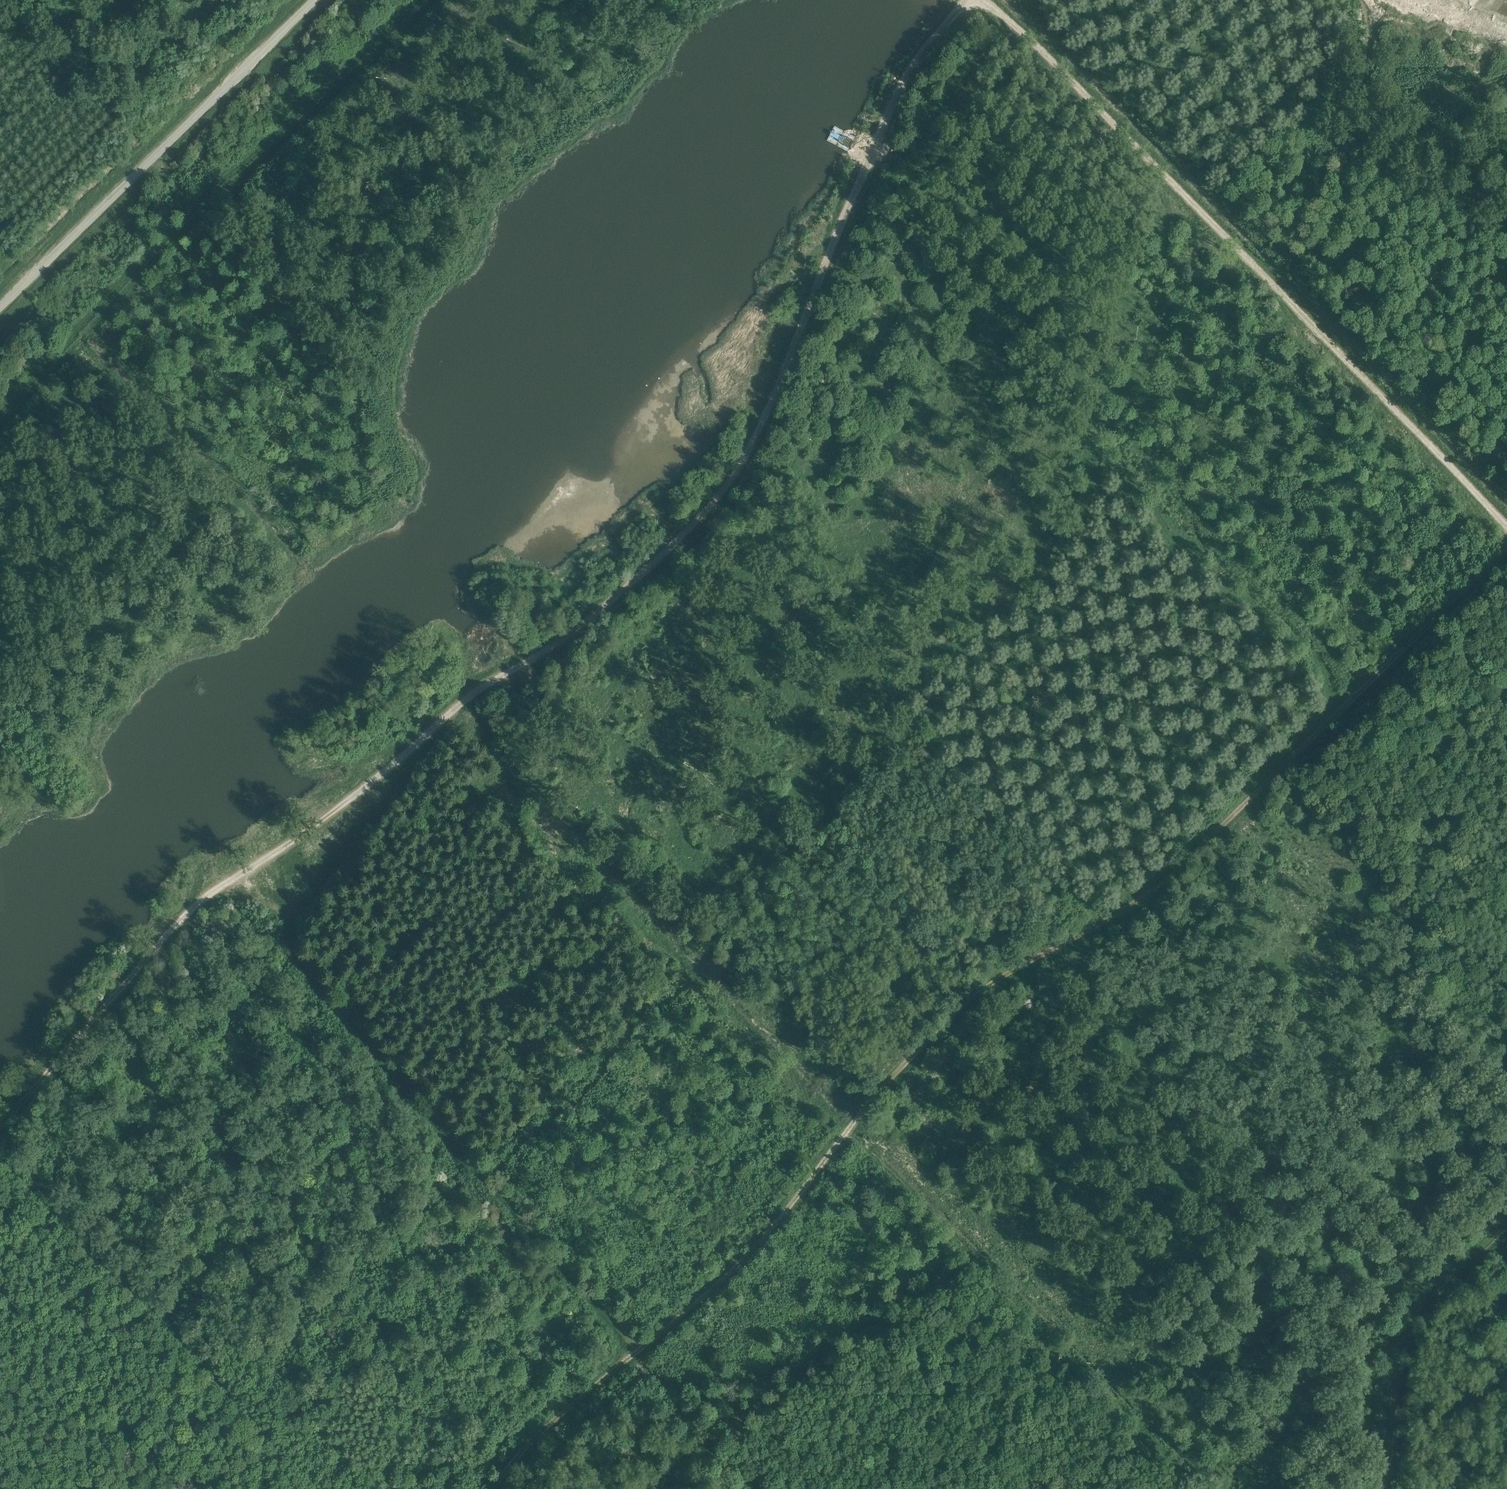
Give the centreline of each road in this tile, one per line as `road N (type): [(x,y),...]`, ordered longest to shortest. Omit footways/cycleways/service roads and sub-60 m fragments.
road 1 (track): [(958,0),(915,54),(780,404),(675,552),(589,634),(455,714),(319,901),(220,891),(93,1015),(0,1127)]
road 2 (track): [(493,1488),(519,1451),(715,1288),(857,1115),(974,994),(1142,900),(1506,548)]
road 3 (track): [(1506,510),(1011,0)]
road 4 (tertiary): [(0,304),(311,0)]
road 5 (track): [(1506,1228),(1401,1333),(1391,1470),(1376,1488)]

